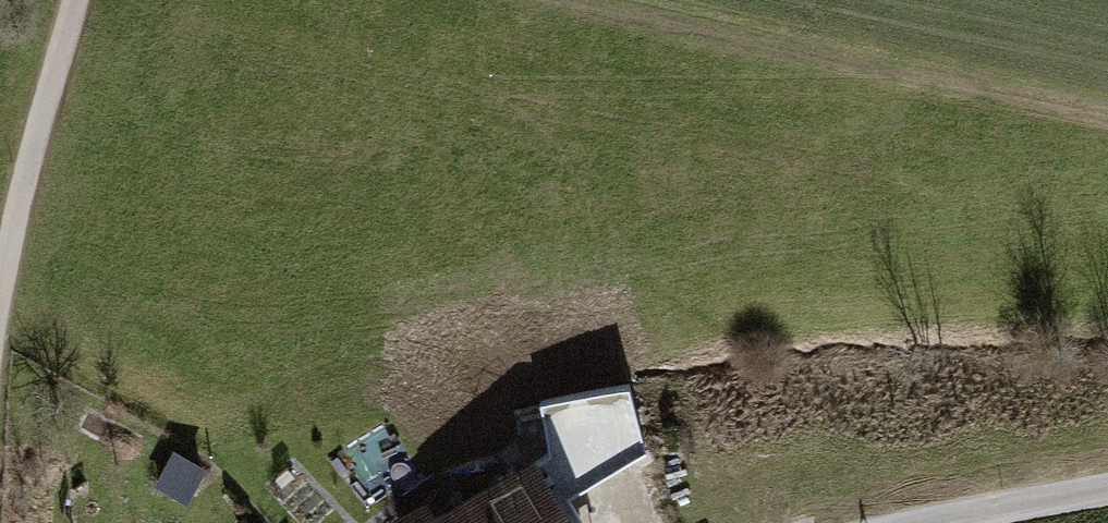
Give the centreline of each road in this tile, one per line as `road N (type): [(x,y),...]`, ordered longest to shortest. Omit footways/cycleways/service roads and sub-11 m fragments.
road 1 (track): [(572,0),(1107,108)]
road 2 (track): [(0,316),(75,0)]
road 3 (unclassified): [(1107,493),(974,522)]

